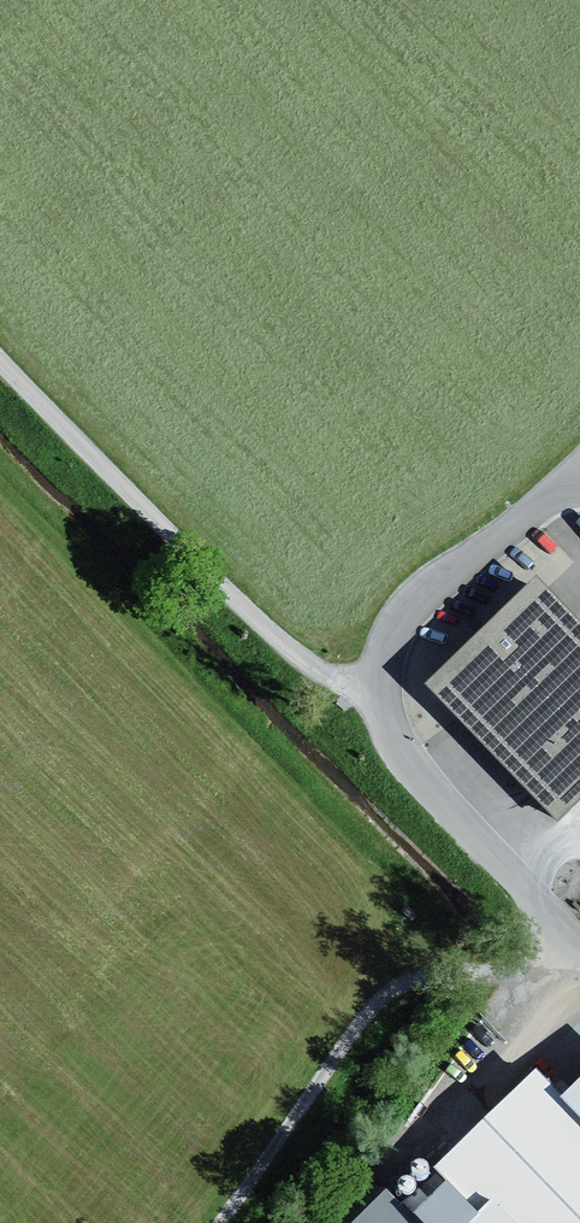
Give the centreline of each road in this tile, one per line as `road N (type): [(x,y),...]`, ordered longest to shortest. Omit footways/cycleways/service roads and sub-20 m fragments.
road 1 (track): [(579,464),(401,653),(382,695),(379,737),(540,913),(506,965),(410,979),(388,994),(225,1222)]
road 2 (track): [(379,737),(0,357)]

